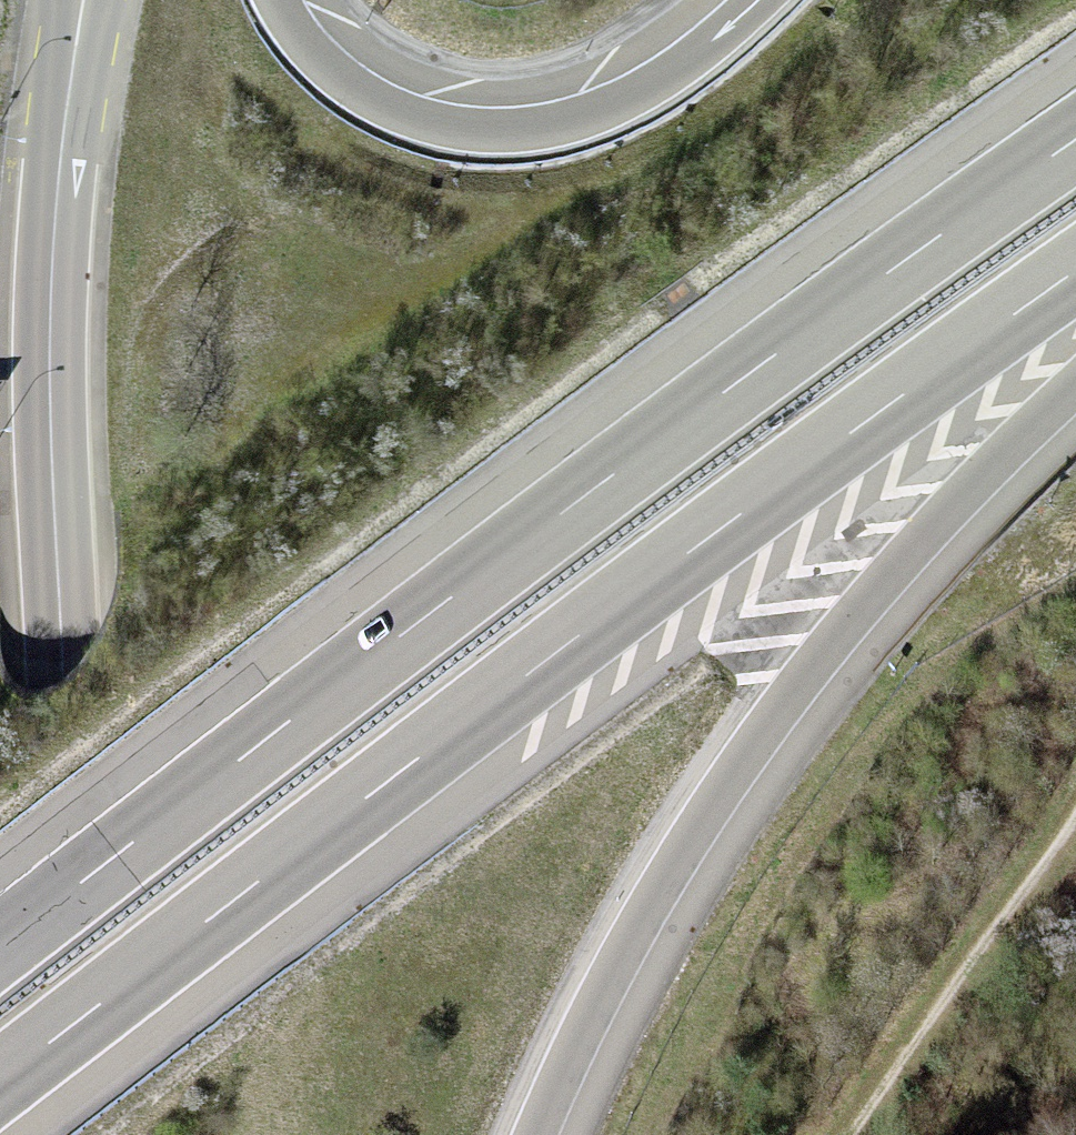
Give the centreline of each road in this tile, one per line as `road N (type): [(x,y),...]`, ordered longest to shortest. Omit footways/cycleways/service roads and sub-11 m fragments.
road 1 (motorway): [(0,1092),(805,471),(1075,274)]
road 2 (motorway): [(1075,153),(928,251),(0,943)]
road 3 (secondary): [(91,1134),(51,470),(55,212),(84,0)]
road 4 (motorway): [(540,1134),(593,1011),(773,721),(907,564),(1075,392)]
road 5 (motorway): [(763,0),(640,98),(553,130),(480,132),(421,119),(353,86),(300,38),(281,0)]

